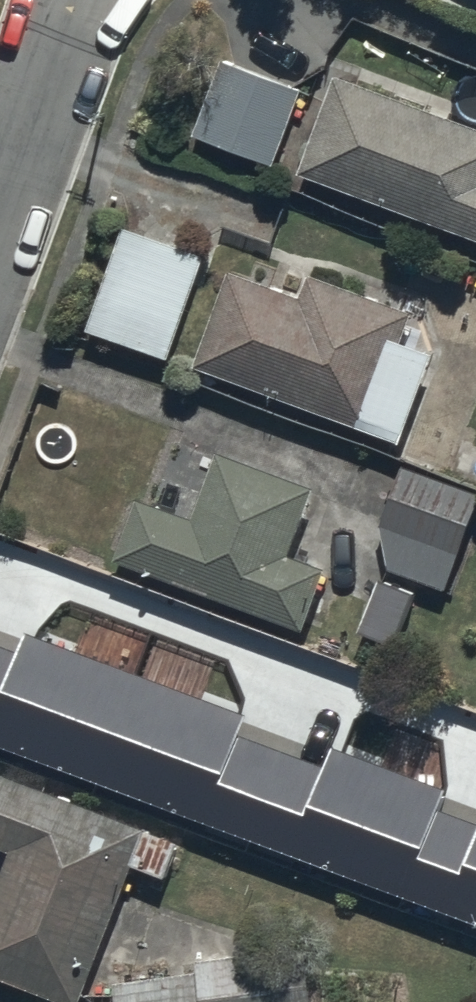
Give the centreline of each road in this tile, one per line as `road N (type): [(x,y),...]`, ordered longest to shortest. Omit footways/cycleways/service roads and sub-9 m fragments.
road 1 (residential): [(0,185),(70,0)]

